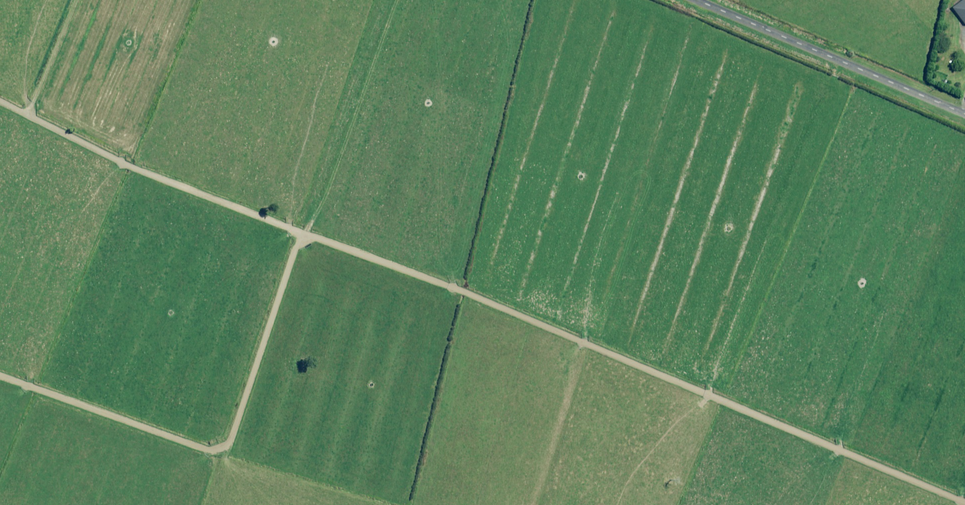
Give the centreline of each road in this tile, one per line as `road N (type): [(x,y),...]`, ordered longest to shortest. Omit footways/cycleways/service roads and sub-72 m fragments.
road 1 (track): [(964,504),(417,270),(159,180),(0,102)]
road 2 (track): [(0,380),(195,447),(230,432),(294,227)]
road 3 (unclassified): [(695,0),(964,114)]

